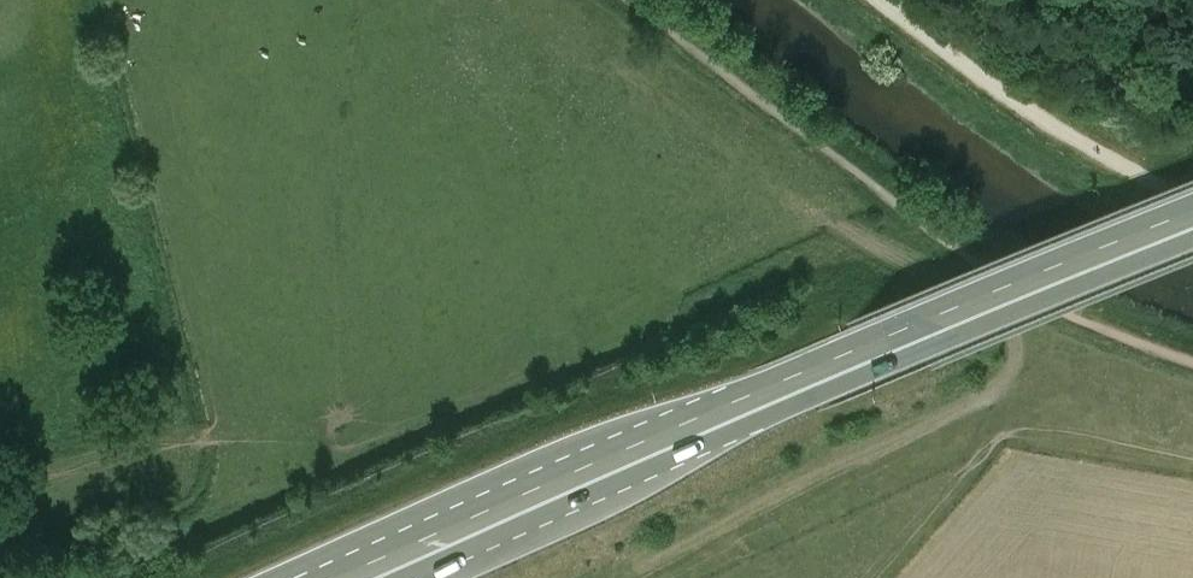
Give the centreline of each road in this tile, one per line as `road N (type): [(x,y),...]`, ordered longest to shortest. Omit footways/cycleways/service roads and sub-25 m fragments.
road 1 (trunk): [(1192,206),(681,413),(314,577)]
road 2 (trunk): [(397,577),(864,366),(1192,234)]

